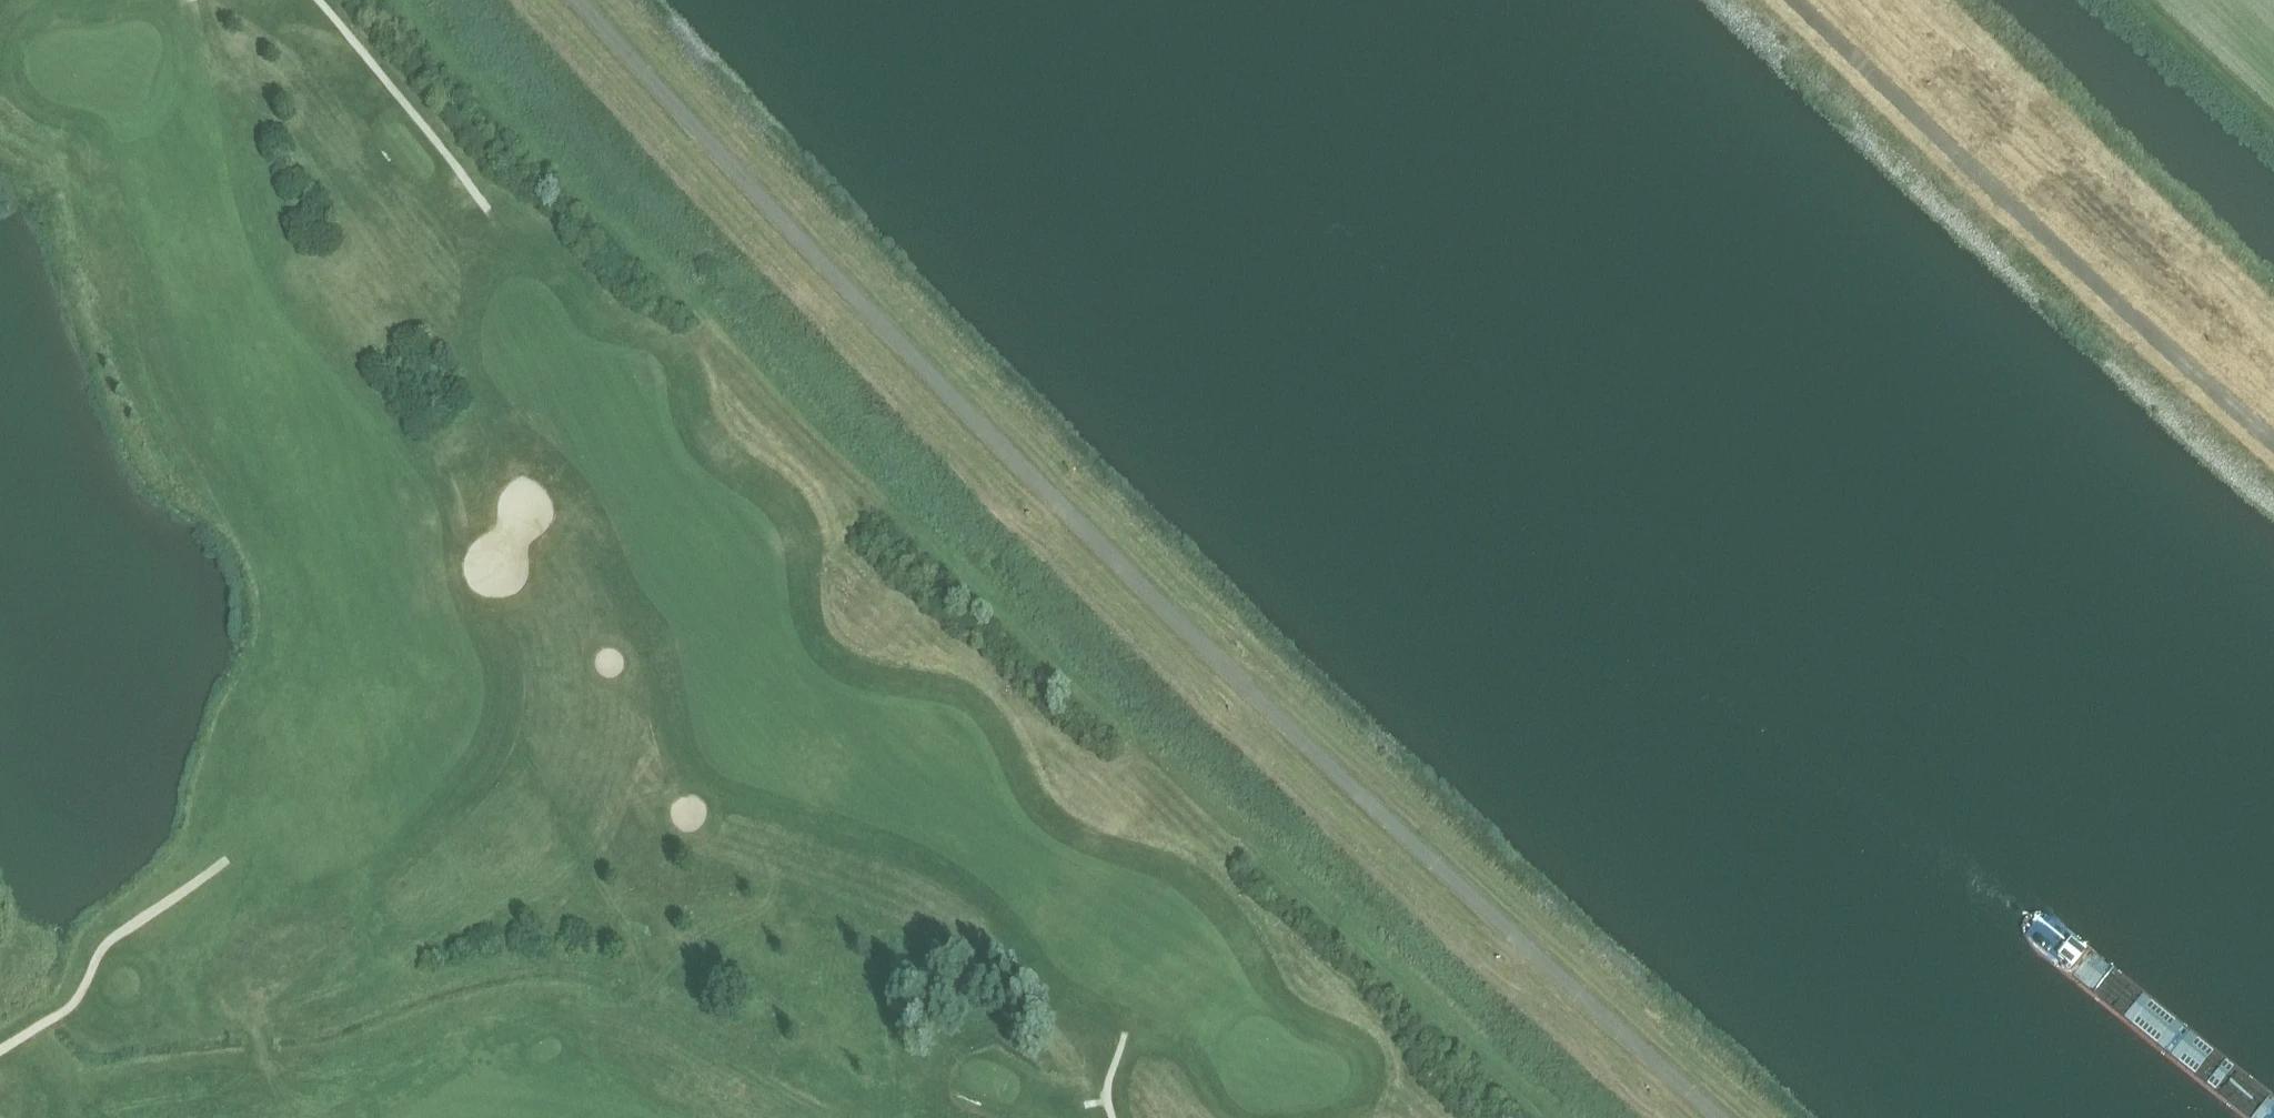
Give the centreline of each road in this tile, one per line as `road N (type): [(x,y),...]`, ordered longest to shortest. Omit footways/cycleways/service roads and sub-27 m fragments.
road 1 (unclassified): [(2273,446),(1797,0)]

